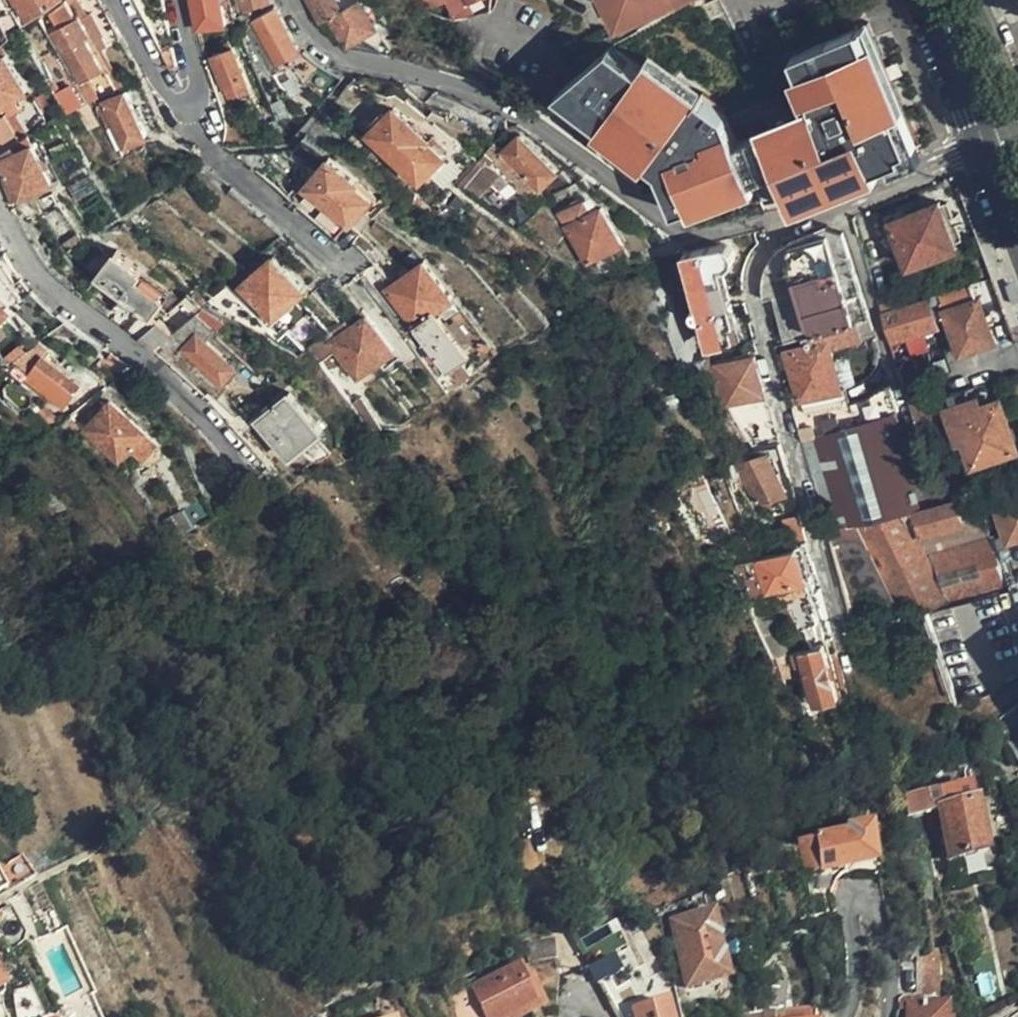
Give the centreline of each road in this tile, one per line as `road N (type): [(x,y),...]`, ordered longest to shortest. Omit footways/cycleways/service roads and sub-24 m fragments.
road 1 (residential): [(986,155),(759,232),(703,243),(517,120),(443,92),(343,72),(299,30),(288,0)]
road 2 (residential): [(0,216),(25,270),(226,441)]
road 3 (residential): [(845,1016),(858,982),(850,905),(869,894),(884,915),(887,1016)]
road 4 (residential): [(201,131),(214,167),(343,268)]
road 5 (tertiary): [(919,0),(986,155)]
road 6 (residential): [(201,131),(179,126),(108,0)]
road 7 (residential): [(180,0),(201,131)]
road 8 (tertiary): [(1017,117),(970,0)]

